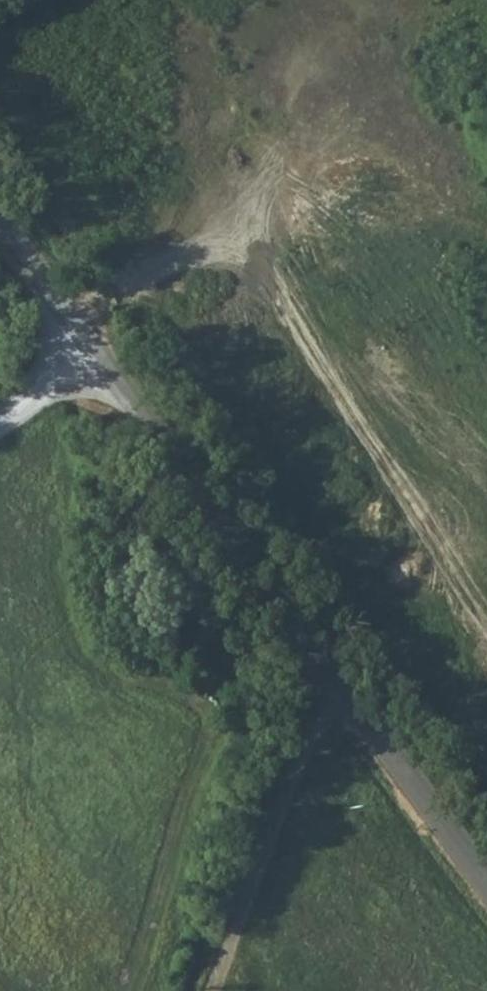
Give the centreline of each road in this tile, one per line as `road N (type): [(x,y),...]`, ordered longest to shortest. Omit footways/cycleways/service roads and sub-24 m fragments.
road 1 (tertiary): [(0,223),(486,890)]
road 2 (track): [(345,696),(221,990)]
road 3 (track): [(94,352),(0,428)]

